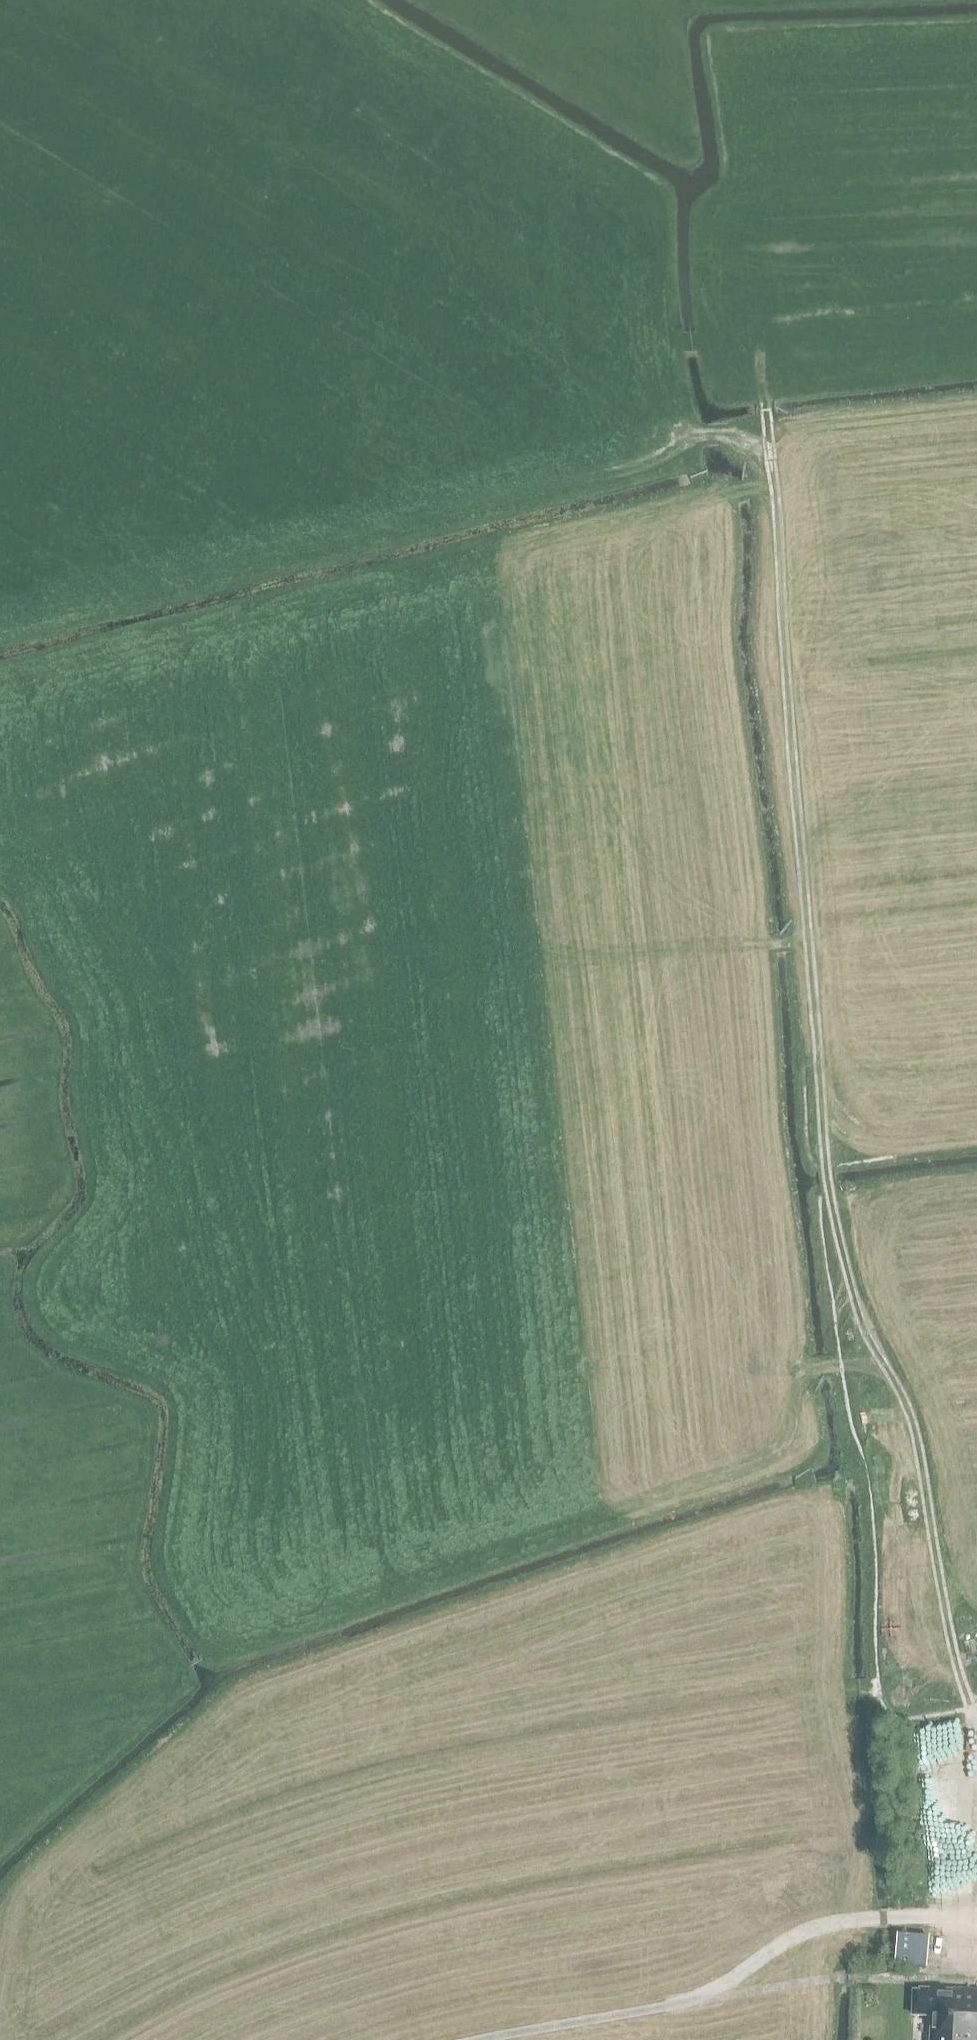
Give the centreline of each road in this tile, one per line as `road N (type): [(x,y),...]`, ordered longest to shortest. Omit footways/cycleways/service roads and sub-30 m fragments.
road 1 (unclassified): [(521,2039),(831,1985)]

